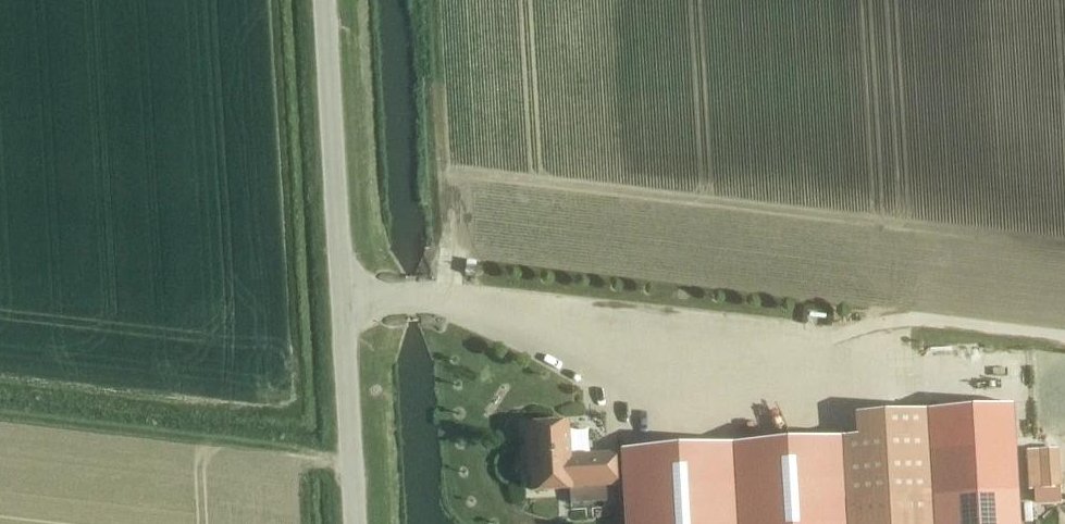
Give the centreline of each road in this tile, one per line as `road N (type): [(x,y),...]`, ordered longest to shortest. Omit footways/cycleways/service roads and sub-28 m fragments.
road 1 (track): [(342,302),(501,302),(946,399)]
road 2 (unclassified): [(355,523),(324,0)]
road 3 (track): [(804,367),(872,330),(911,320),(1064,336)]

